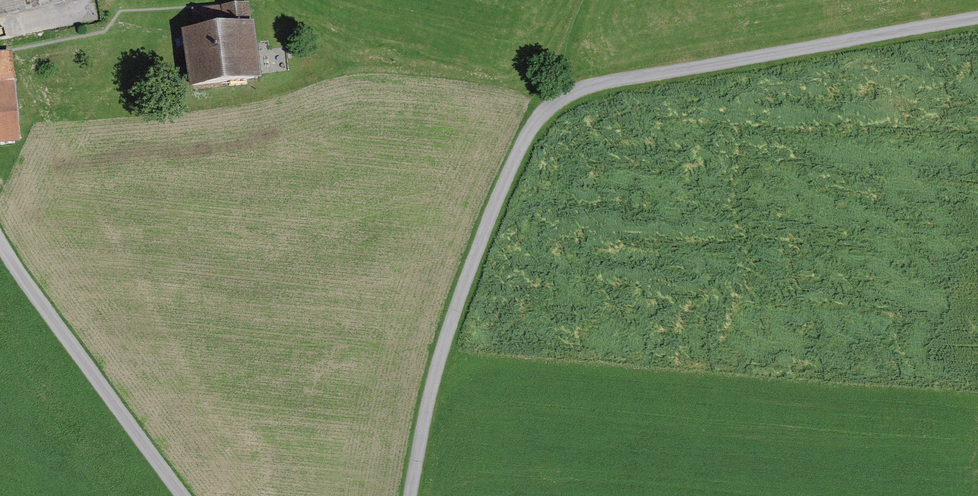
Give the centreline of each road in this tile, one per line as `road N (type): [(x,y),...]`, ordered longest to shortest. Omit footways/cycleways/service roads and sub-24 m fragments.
road 1 (track): [(530,132),(558,102),(598,87),(977,20)]
road 2 (track): [(413,495),(439,359),(530,132)]
road 3 (track): [(184,495),(0,243)]

